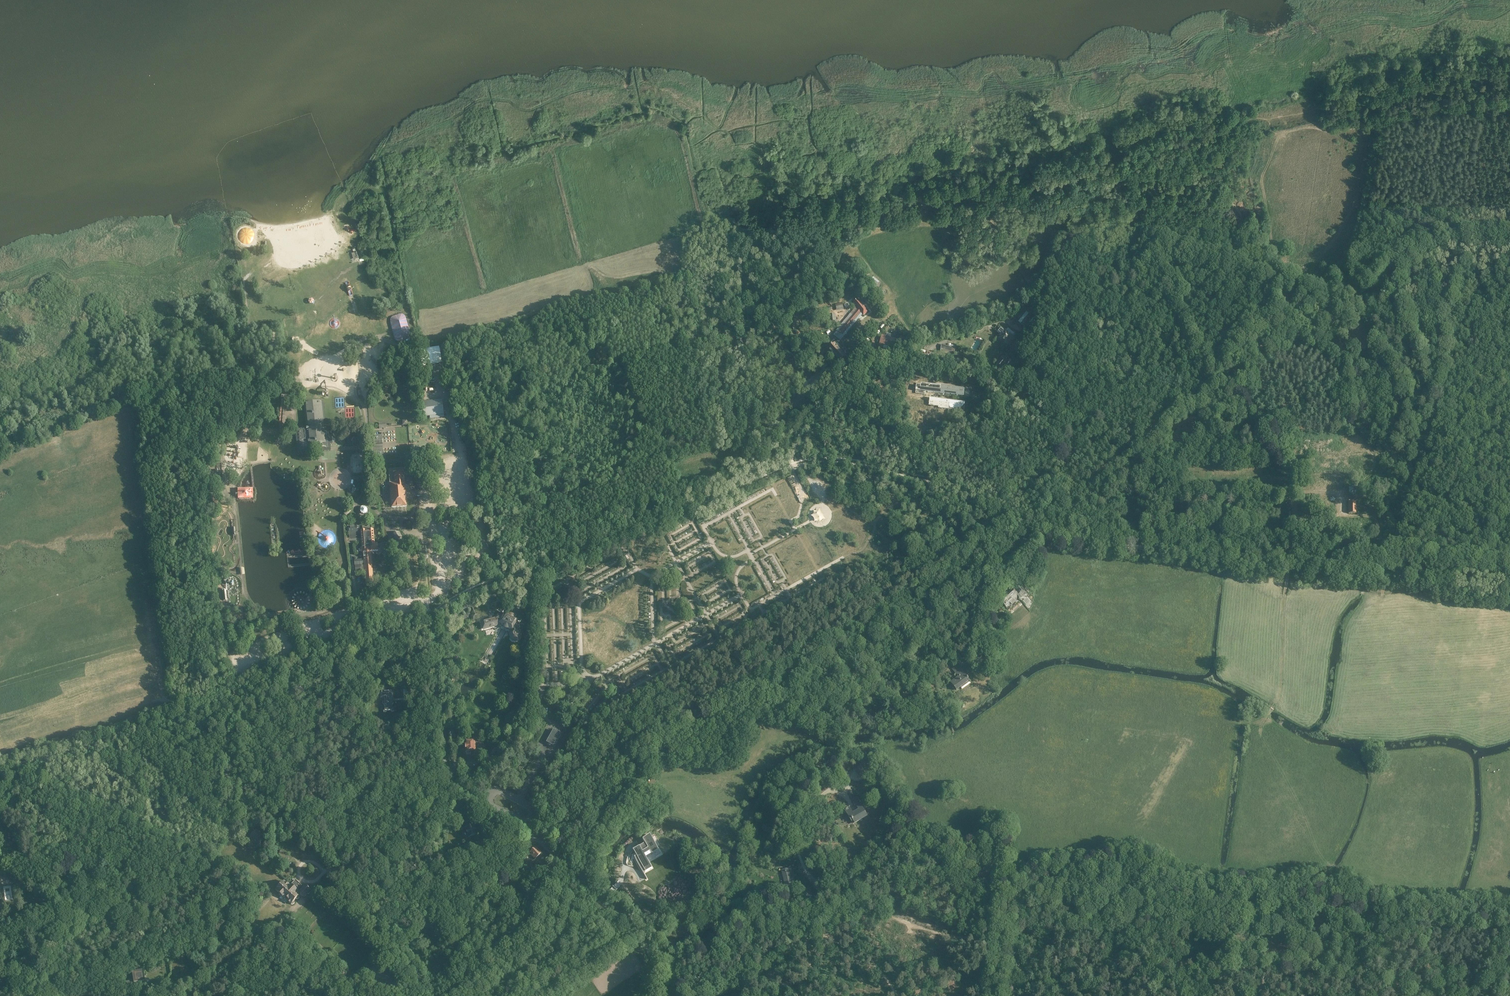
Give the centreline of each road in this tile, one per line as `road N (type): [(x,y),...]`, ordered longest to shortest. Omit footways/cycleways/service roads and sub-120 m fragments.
road 1 (track): [(586,889),(598,838),(632,803),(636,761),(652,743),(734,699),(902,696),(916,685),(916,658),(938,606),(961,587),(986,582),(1039,535)]
road 2 (unclassified): [(651,995),(656,975),(639,934),(530,833),(445,770),(431,613)]
road 3 (track): [(1509,586),(1079,539),(1046,525)]
road 4 (track): [(415,782),(239,819),(191,883),(92,918),(73,933),(46,965),(51,995)]
road 5 (unclassified): [(0,768),(134,734),(240,679),(431,613)]
road 6 (track): [(406,732),(302,866),(220,915),(90,963),(51,995)]
road 7 (track): [(1041,518),(1063,482),(1056,451),(1018,399),(950,355),(884,359),(837,386),(806,424),(791,467)]
road 8 (unclassified): [(431,613),(791,467)]
road 9 (track): [(356,869),(384,918),(384,942),(421,903),(429,880),(406,732)]
road 10 (track): [(1292,498),(1274,708),(1256,722),(1204,717)]
road 11 (track): [(770,978),(804,950),(811,915),(767,913),(688,982),(655,979)]
road 12 (track): [(394,415),(385,380),(395,372),(406,378),(415,419),(374,424),(370,388),(382,393),(375,420),(388,421)]
road 13 (track): [(154,988),(217,964),(301,904),(314,885),(295,871)]
road 14 (track): [(327,873),(535,838)]
road 15 (track): [(981,494),(862,464),(791,467)]
road 16 (track): [(1016,557),(985,609),(976,654),(925,690),(902,696)]
road 17 (track): [(400,995),(504,890),(515,891)]
road 18 (track): [(834,785),(795,824),(796,846),(819,892),(811,915)]

